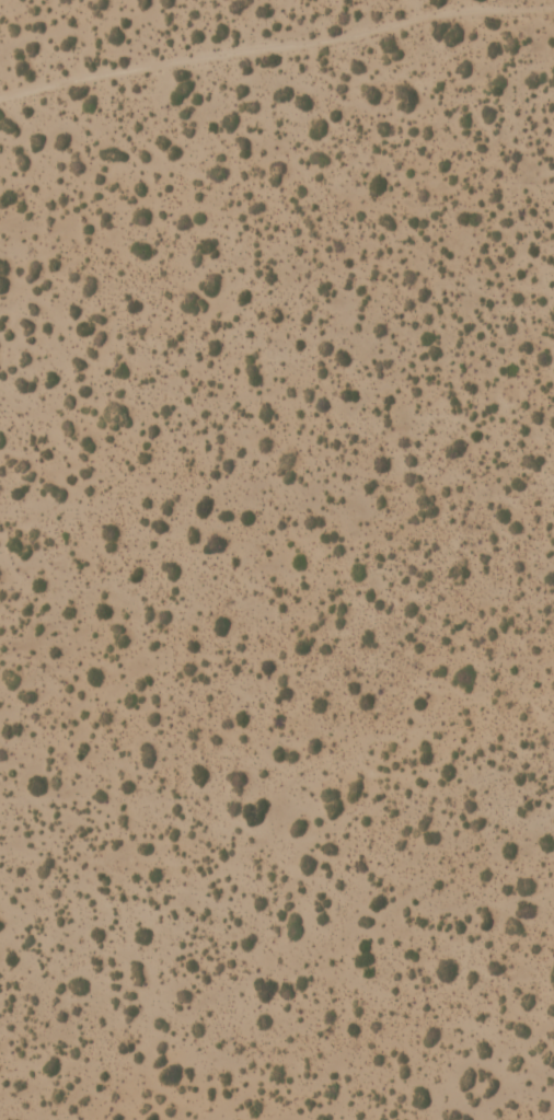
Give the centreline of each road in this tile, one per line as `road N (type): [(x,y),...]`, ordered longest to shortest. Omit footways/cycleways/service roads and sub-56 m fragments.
road 1 (track): [(553,1),(0,95)]

